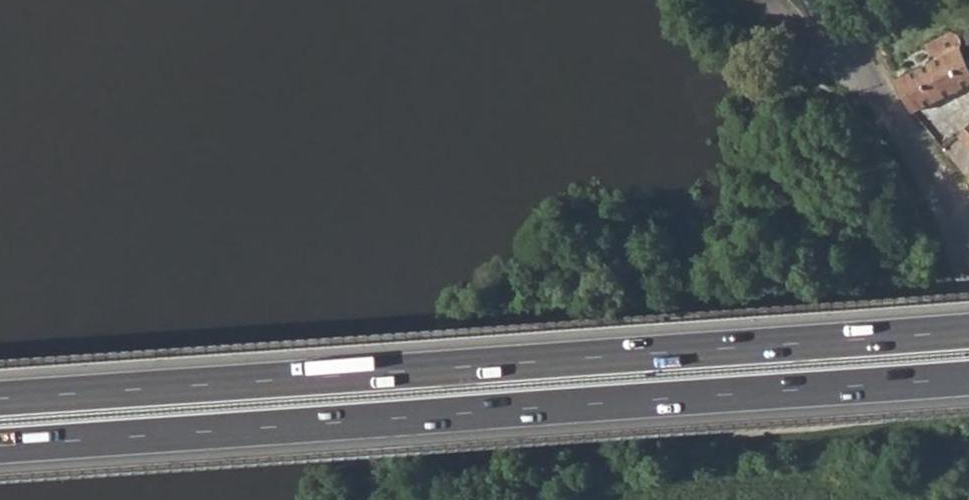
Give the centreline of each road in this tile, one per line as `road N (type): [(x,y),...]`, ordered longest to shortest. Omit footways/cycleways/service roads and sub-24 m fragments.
road 1 (motorway): [(0,437),(968,371)]
road 2 (motorway): [(968,326),(0,391)]
road 3 (residential): [(830,0),(948,210),(968,291)]

